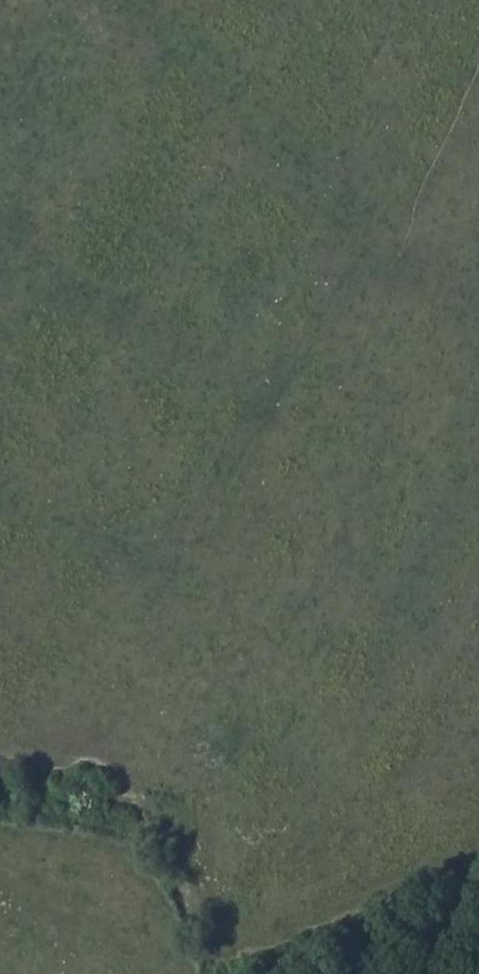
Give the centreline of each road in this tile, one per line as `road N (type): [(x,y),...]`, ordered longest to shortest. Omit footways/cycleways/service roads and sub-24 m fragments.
road 1 (track): [(234,973),(180,779),(0,749)]

